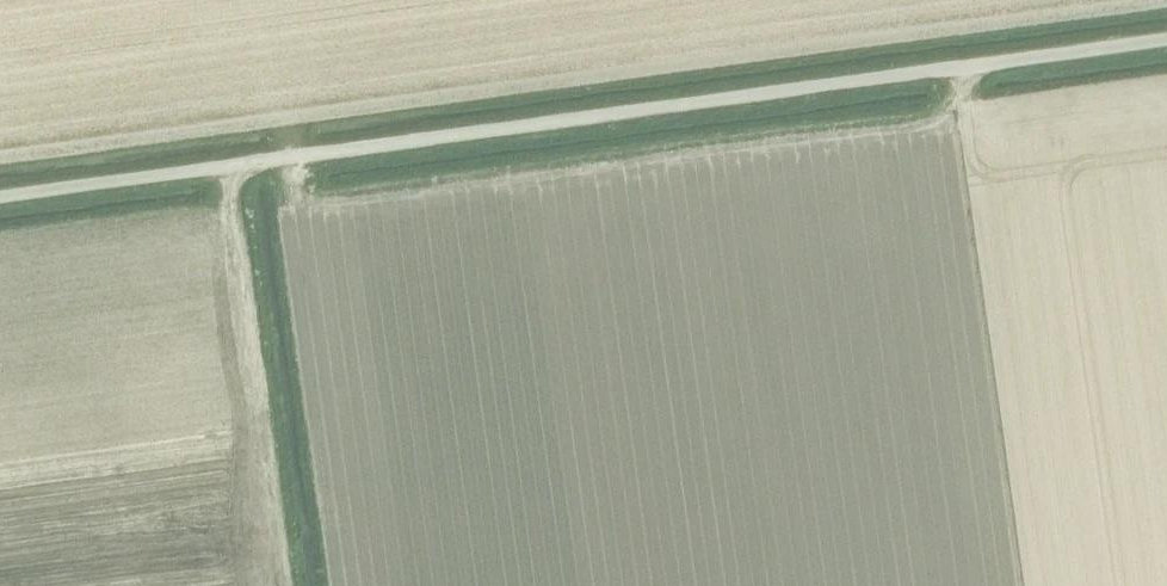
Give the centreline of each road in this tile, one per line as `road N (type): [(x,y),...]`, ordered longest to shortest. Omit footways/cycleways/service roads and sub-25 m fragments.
road 1 (track): [(902,74),(0,196)]
road 2 (track): [(232,165),(287,585)]
road 3 (unclassified): [(902,74),(1166,39)]

